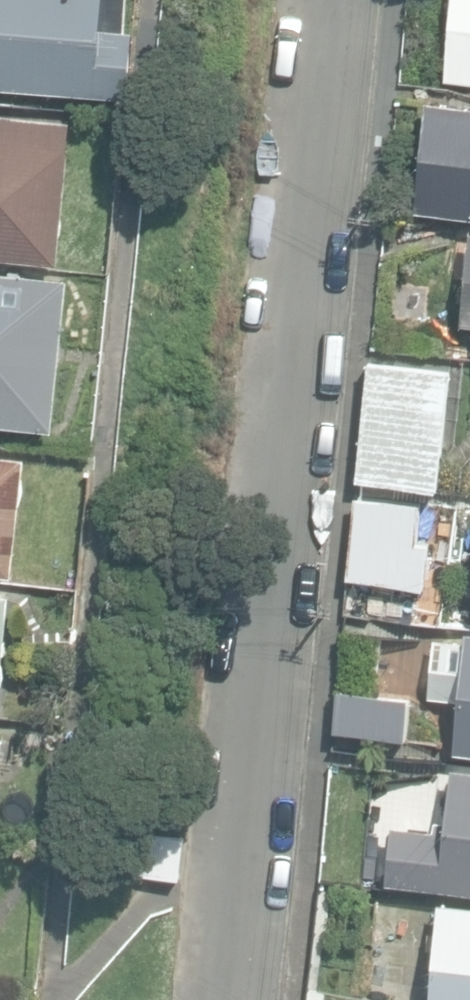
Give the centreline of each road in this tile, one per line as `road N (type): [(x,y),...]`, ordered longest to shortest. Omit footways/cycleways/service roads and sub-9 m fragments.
road 1 (residential): [(223,999),(275,551),(326,0)]

